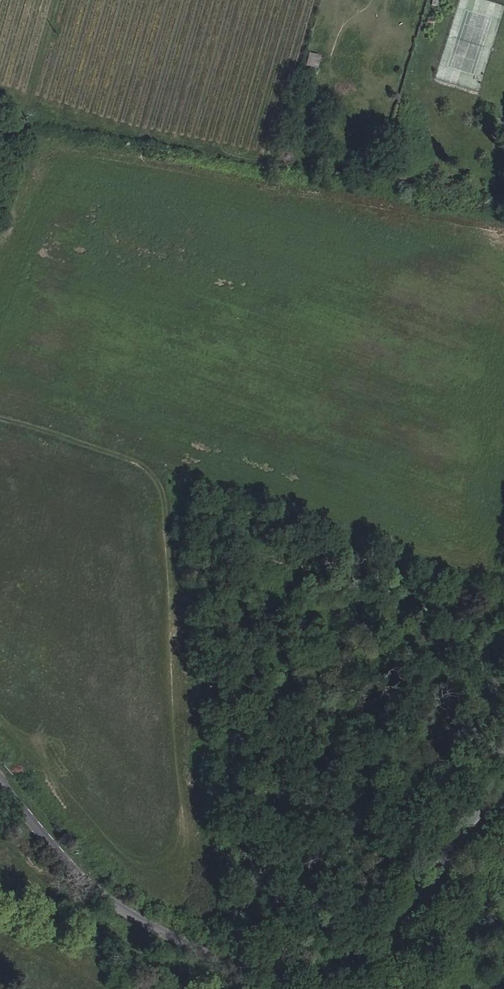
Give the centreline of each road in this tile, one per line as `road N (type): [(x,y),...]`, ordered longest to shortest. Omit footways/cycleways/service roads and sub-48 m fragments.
road 1 (residential): [(503,796),(475,817),(412,915),(364,955),(295,971),(223,962),(119,907),(0,779)]

